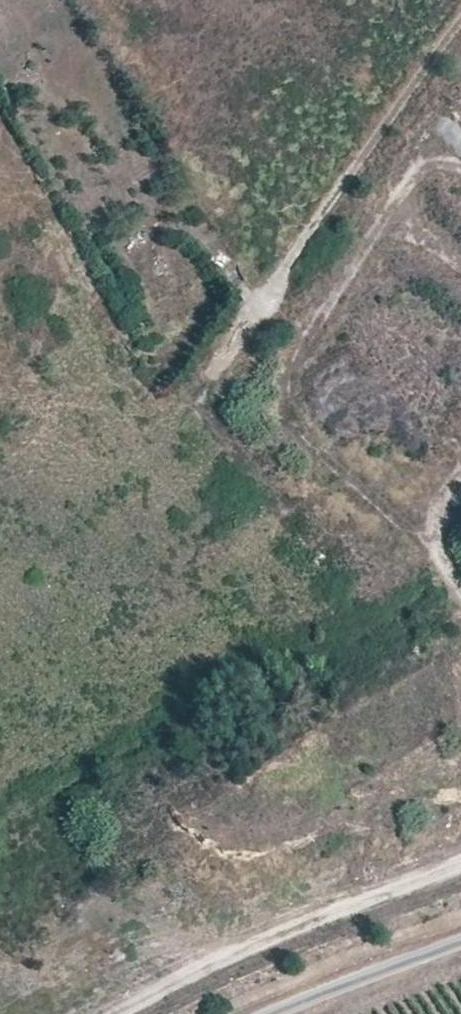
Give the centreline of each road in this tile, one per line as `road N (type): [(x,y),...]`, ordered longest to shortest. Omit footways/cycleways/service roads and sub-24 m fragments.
road 1 (unclassified): [(460,941),(288,1013)]

